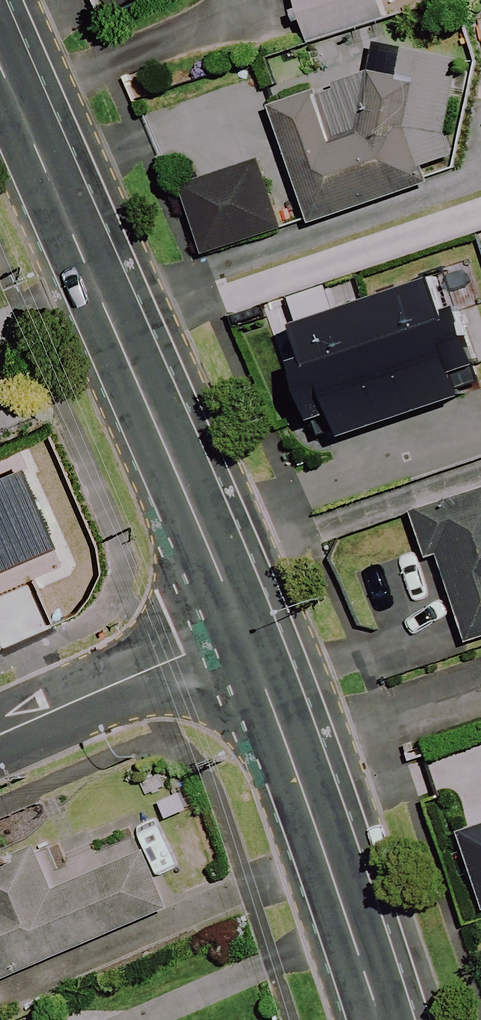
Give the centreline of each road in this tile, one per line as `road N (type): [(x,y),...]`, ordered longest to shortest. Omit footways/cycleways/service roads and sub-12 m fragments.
road 1 (tertiary): [(243,630),(0,71)]
road 2 (tertiary): [(382,1019),(243,630)]
road 3 (residential): [(243,630),(0,736)]

